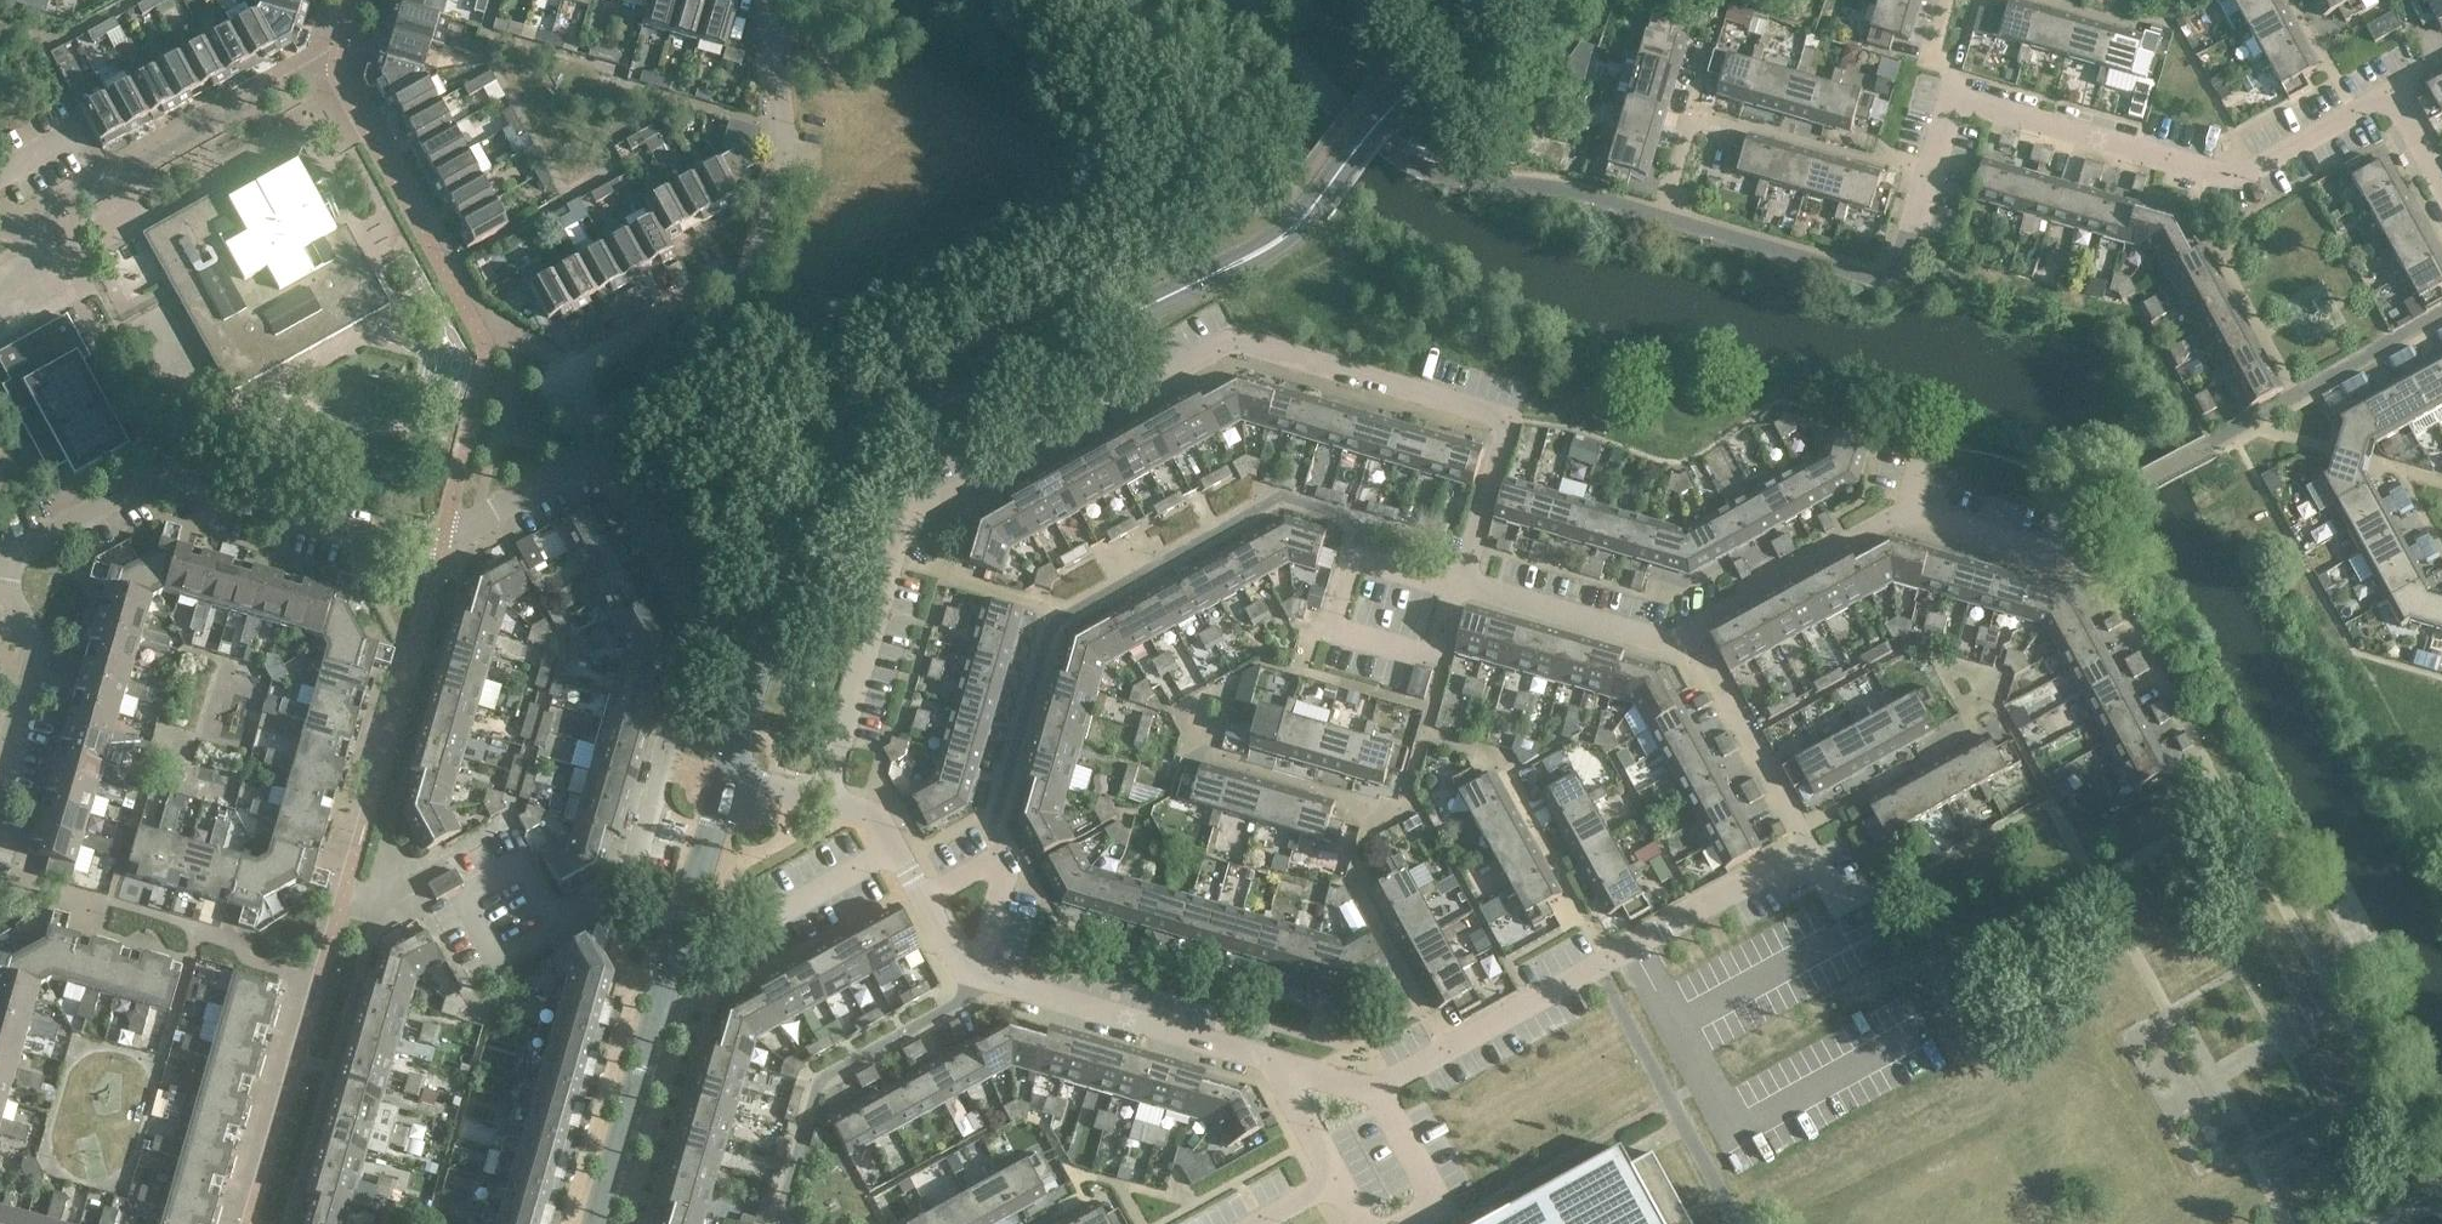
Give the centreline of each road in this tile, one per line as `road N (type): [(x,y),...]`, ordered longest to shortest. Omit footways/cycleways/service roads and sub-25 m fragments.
road 1 (residential): [(1460,583),(1498,431),(1483,419),(1236,351),(916,513),(827,804)]
road 2 (residential): [(608,449),(697,619),(658,777),(626,883),(548,924),(495,830)]
road 3 (residential): [(5,562),(19,548),(171,482),(384,543),(441,544),(608,449)]
road 4 (residential): [(1303,1130),(1285,1086),(1260,1061),(988,984),(966,971),(881,822),(827,804)]
road 5 (tertiary): [(1320,202),(1268,250),(875,435),(819,477)]
road 6 (residential): [(1598,969),(1812,847),(1691,630)]
road 7 (residential): [(1949,100),(2231,180),(2391,93)]
road 8 (tertiary): [(599,1223),(728,777)]
road 9 (residential): [(1691,630),(1888,524),(2066,574)]
road 10 (unclassified): [(1426,1223),(1669,1088),(1635,1026)]
road 11 (tertiary): [(728,777),(819,477)]
road 12 (residential): [(608,449),(567,369),(752,269)]
road 13 (tertiary): [(1320,202),(1431,68),(1523,0)]
road 14 (residential): [(767,0),(784,162),(752,269)]
road 15 (residential): [(0,787),(34,667),(7,596),(5,562)]
road 16 (residential): [(1668,640),(1460,583)]
road 17 (residential): [(1447,1055),(1598,969)]
road 18 (unclassified): [(1303,1130),(1447,1055)]
road 19 (residential): [(1949,100),(1901,245)]
road 20 (unclassified): [(819,477),(717,387)]
road 21 (residential): [(717,387),(608,449)]
road 22 (residential): [(752,269),(717,387)]

